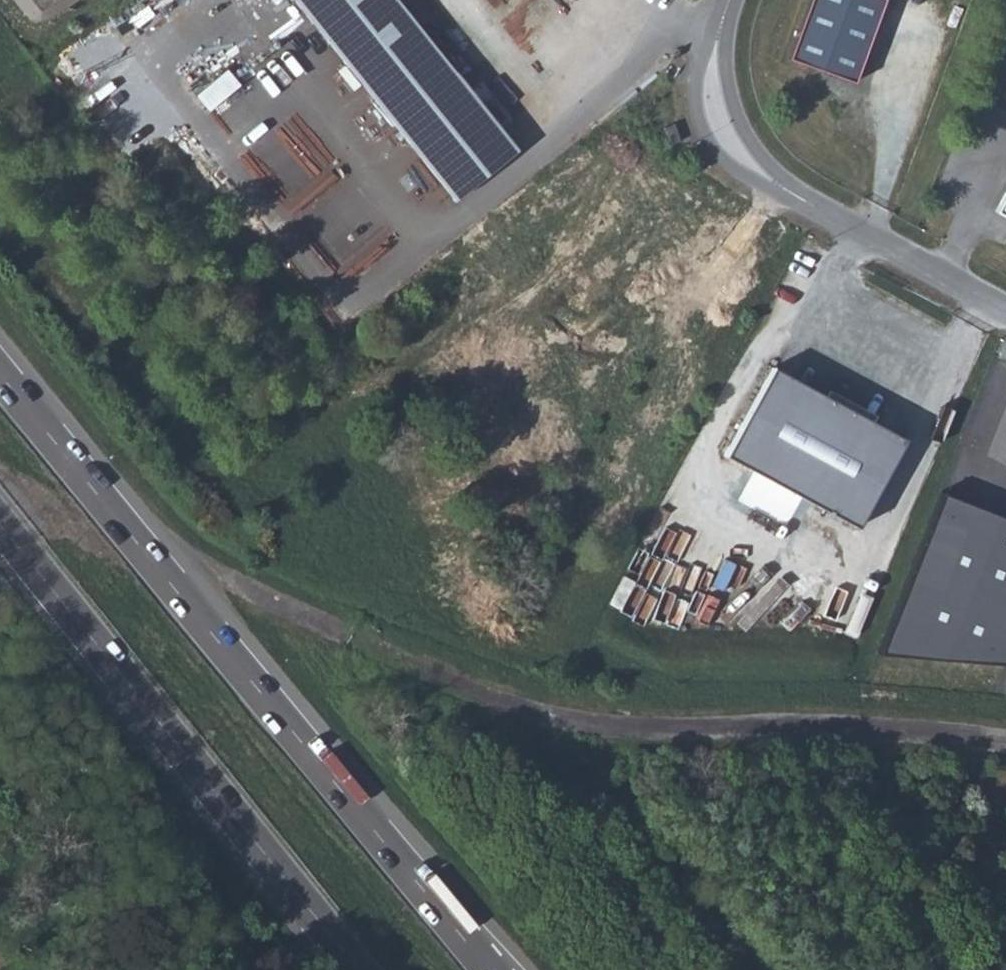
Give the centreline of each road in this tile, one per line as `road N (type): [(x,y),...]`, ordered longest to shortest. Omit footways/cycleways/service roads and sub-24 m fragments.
road 1 (trunk): [(489,969),(0,375)]
road 2 (trunk): [(0,525),(358,969)]
road 3 (unclassified): [(1005,309),(775,183),(722,136),(711,84),(729,0)]

